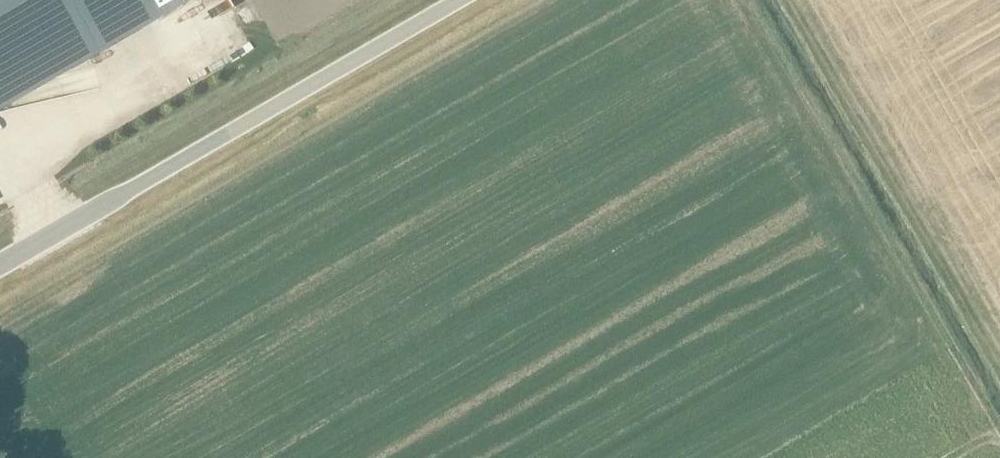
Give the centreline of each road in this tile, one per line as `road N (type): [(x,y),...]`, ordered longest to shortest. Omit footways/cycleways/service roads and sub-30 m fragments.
road 1 (unclassified): [(0,270),(467,0)]

